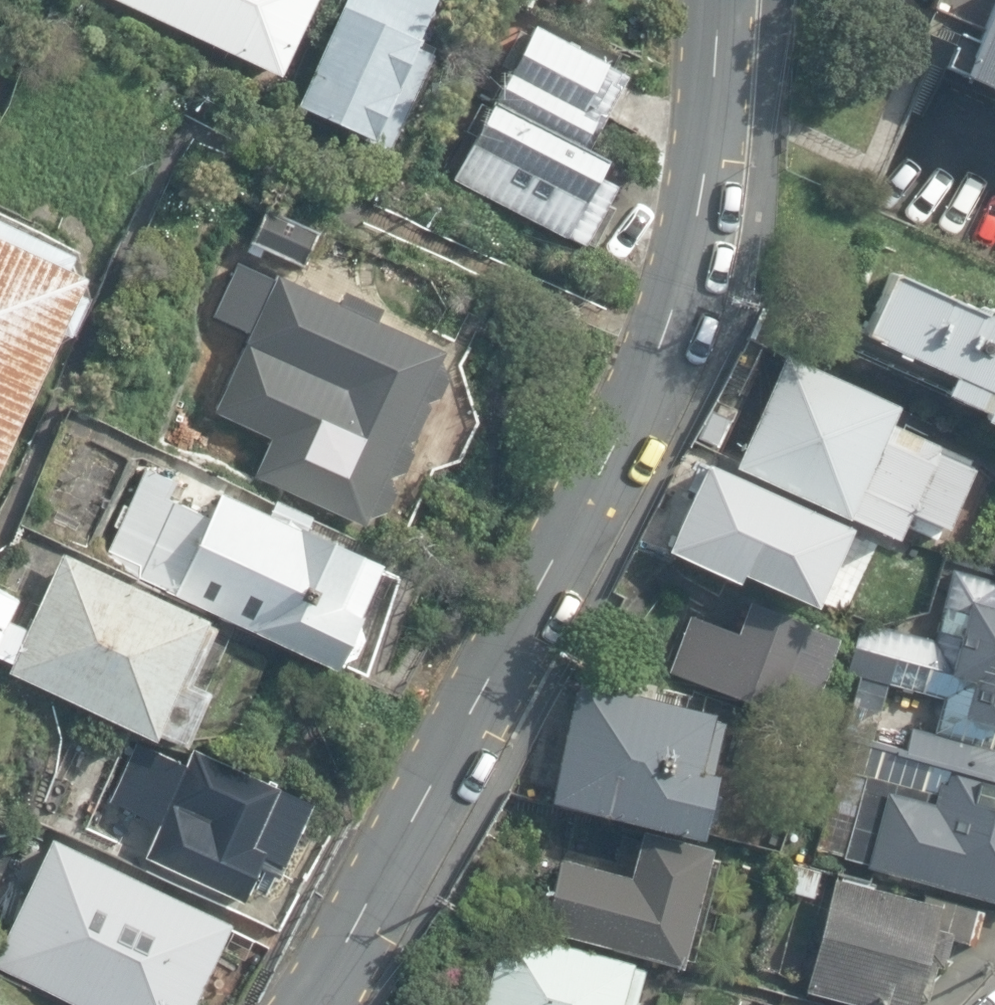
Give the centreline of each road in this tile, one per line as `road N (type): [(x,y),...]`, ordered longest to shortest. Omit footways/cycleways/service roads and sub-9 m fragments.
road 1 (residential): [(718,0),(709,155),(668,335),(627,431),(306,1004)]

